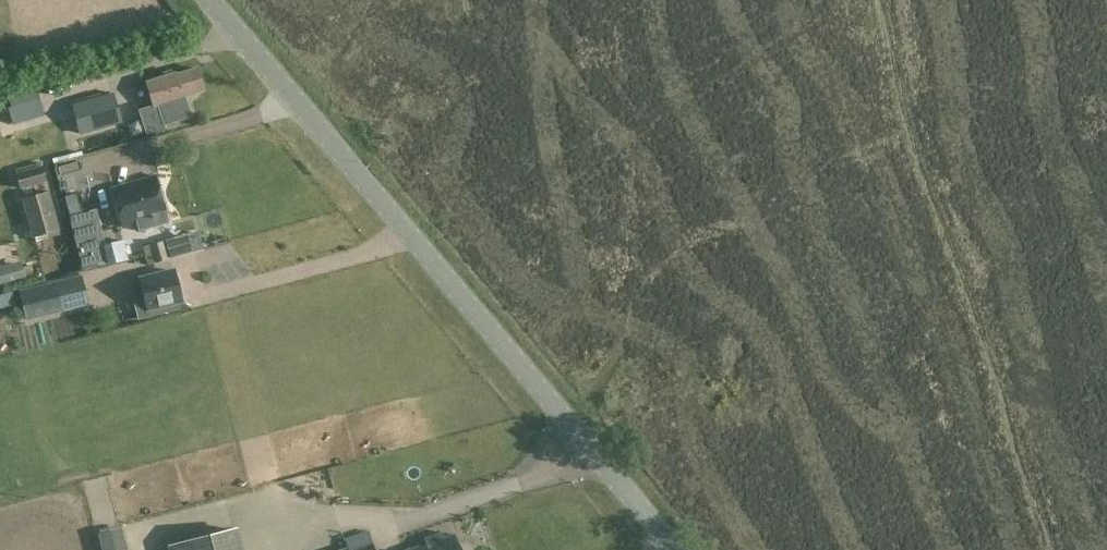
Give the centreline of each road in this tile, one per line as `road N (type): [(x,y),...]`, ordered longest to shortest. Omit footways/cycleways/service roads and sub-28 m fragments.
road 1 (unclassified): [(673,549),(210,0)]

